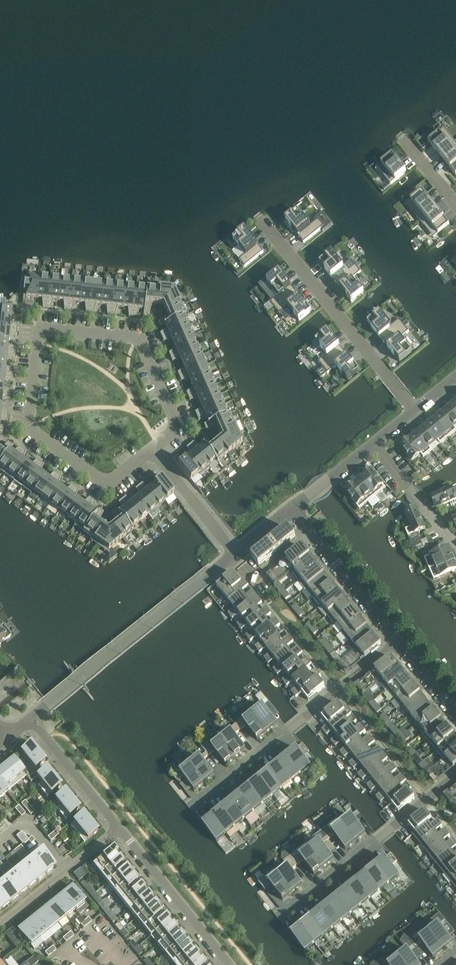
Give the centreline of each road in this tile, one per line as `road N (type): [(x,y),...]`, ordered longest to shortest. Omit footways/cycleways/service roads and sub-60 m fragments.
road 1 (residential): [(149,448),(177,427),(138,338),(40,329),(29,427),(106,481),(138,457)]
road 2 (residential): [(262,219),(415,409)]
road 3 (unclassified): [(211,573),(31,719)]
road 4 (residential): [(455,776),(286,913)]
road 5 (residential): [(119,828),(225,964)]
road 6 (residential): [(0,926),(119,828)]
road 7 (residential): [(31,719),(119,828)]
road 8 (unclassified): [(196,804),(305,717)]
road 9 (residential): [(399,641),(311,533)]
road 10 (residential): [(236,554),(149,448)]
road 11 (residential): [(455,545),(374,443)]
road 12 (residential): [(305,717),(399,641)]

